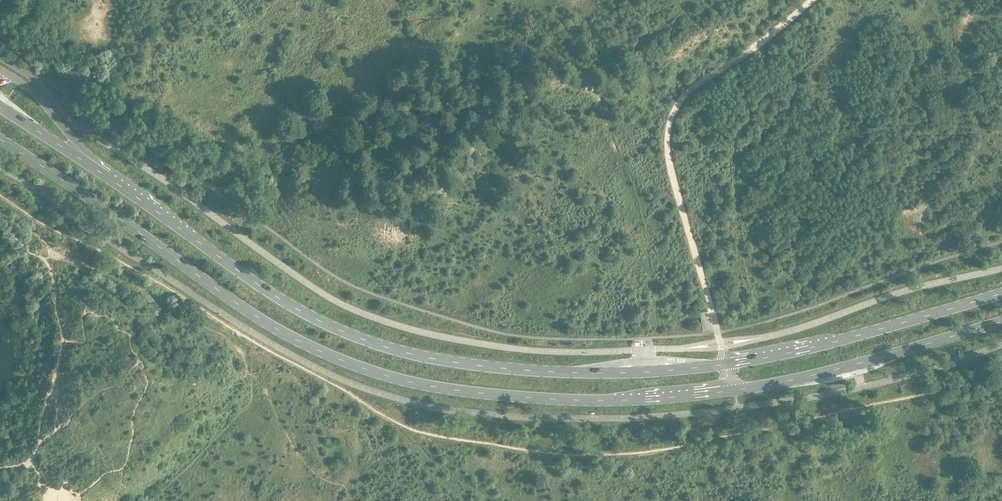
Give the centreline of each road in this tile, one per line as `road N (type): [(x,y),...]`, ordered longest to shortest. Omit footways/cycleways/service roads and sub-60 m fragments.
road 1 (primary): [(0,140),(307,346),(445,390),(619,401),(733,392),(1001,323)]
road 2 (primary): [(1001,293),(727,366),(614,374),(457,365),(370,343),(305,314),(97,171)]

